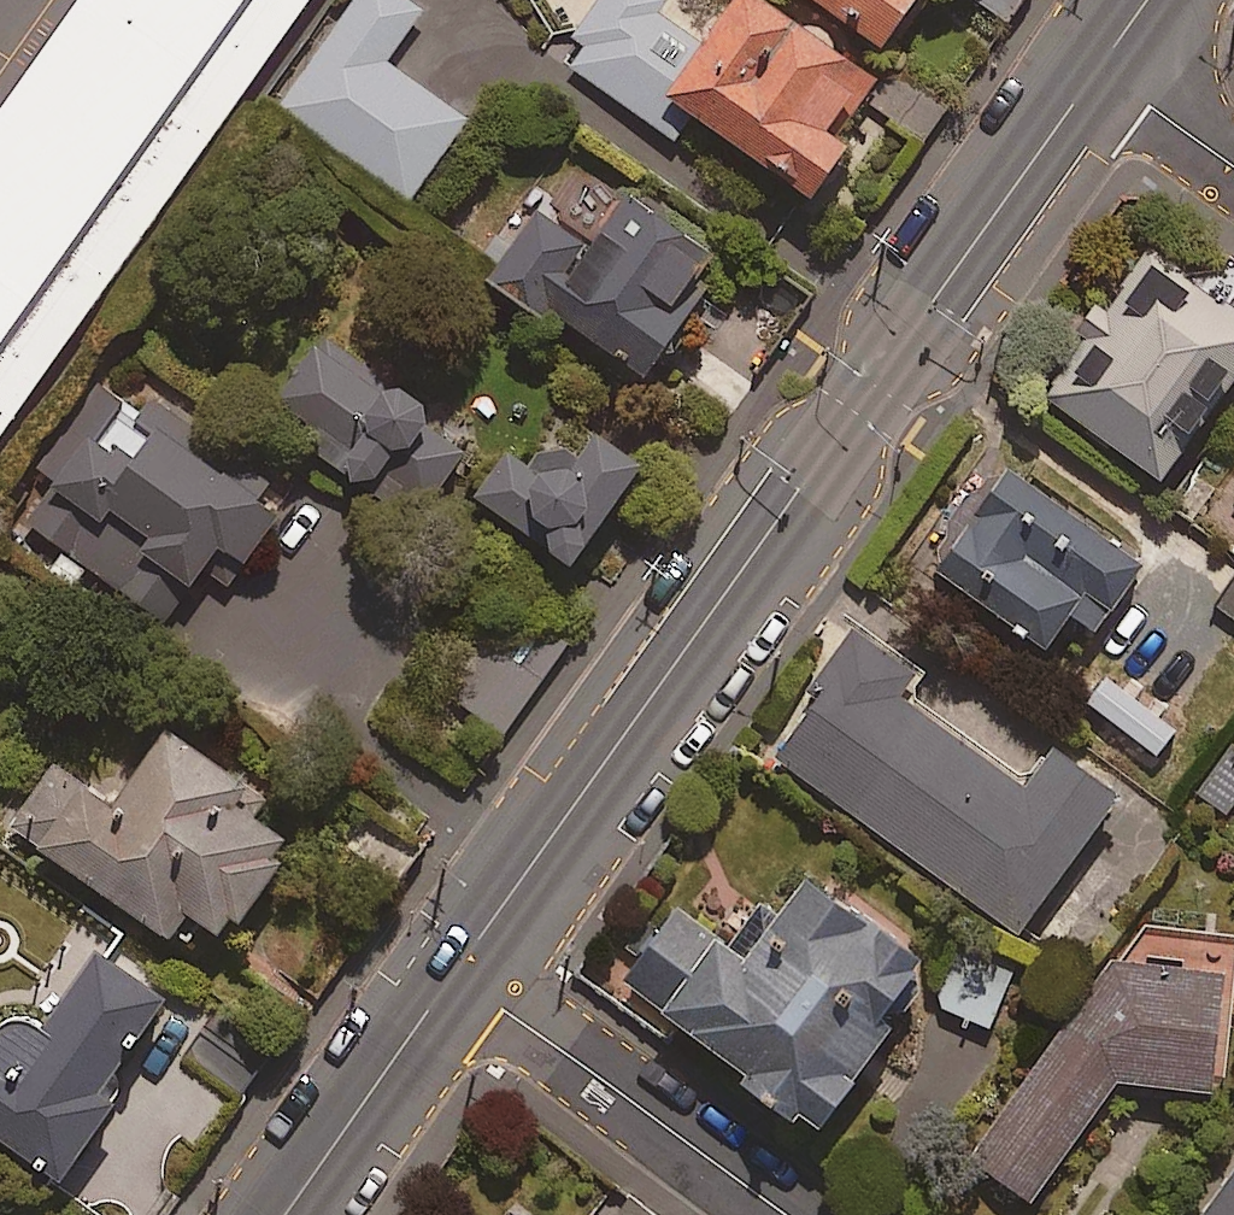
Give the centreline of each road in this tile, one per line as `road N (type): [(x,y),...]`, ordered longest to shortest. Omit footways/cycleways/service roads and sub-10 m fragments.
road 1 (tertiary): [(1098,71),(453,977)]
road 2 (residential): [(453,977),(784,1214)]
road 3 (tertiary): [(453,977),(287,1214)]
road 4 (residential): [(1098,71),(1233,168)]

